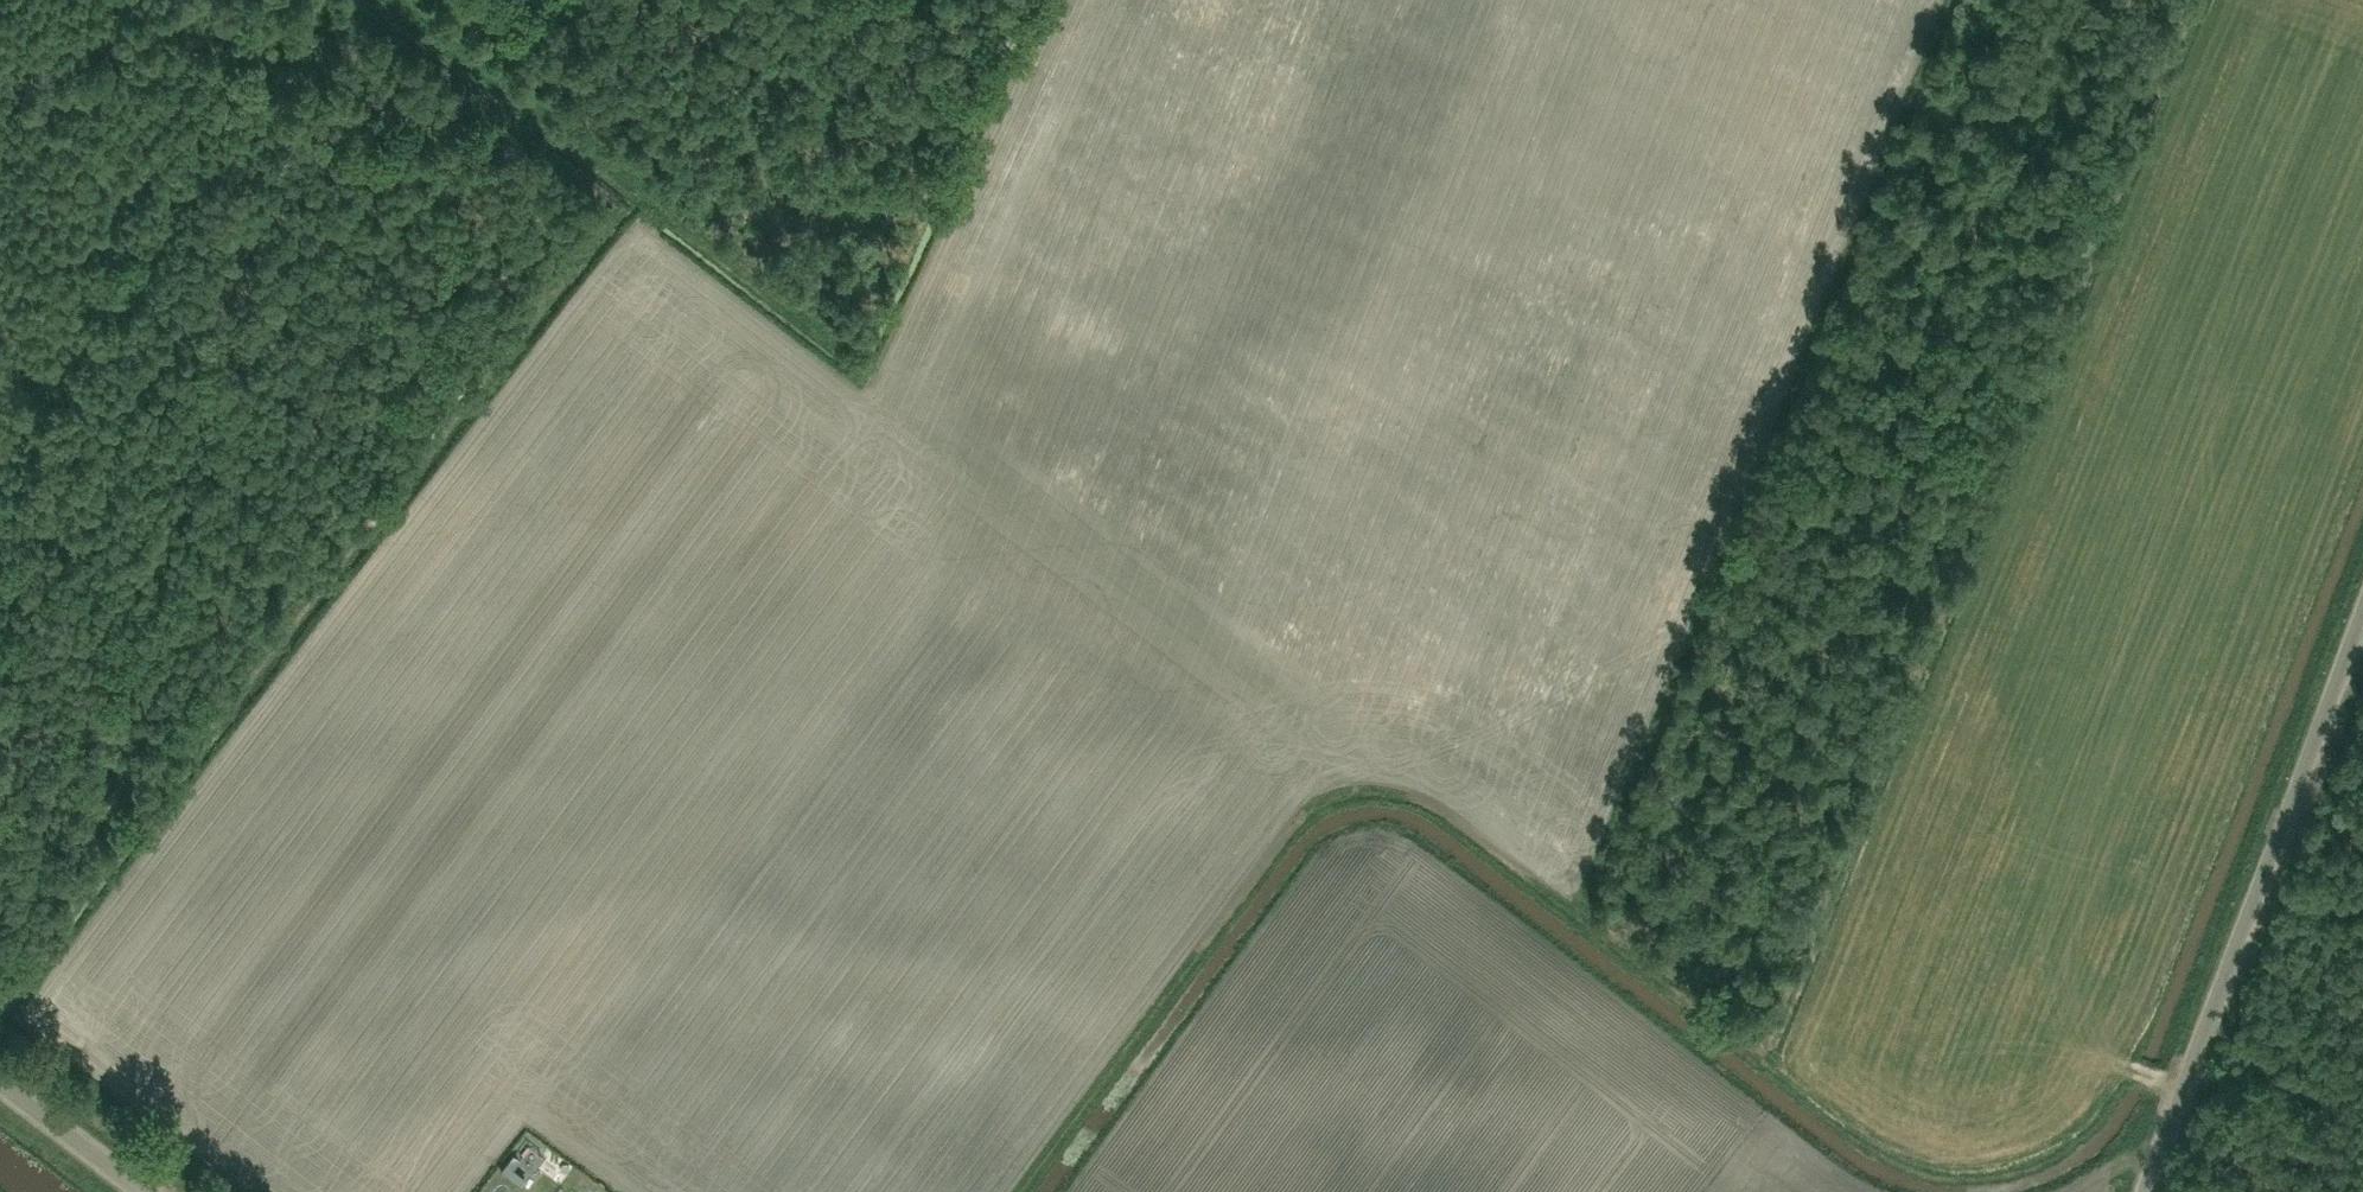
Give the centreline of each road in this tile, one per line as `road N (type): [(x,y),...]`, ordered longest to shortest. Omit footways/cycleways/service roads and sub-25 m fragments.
road 1 (unclassified): [(2142,1191),(2362,615)]
road 2 (unclassified): [(144,1191),(0,1083)]

